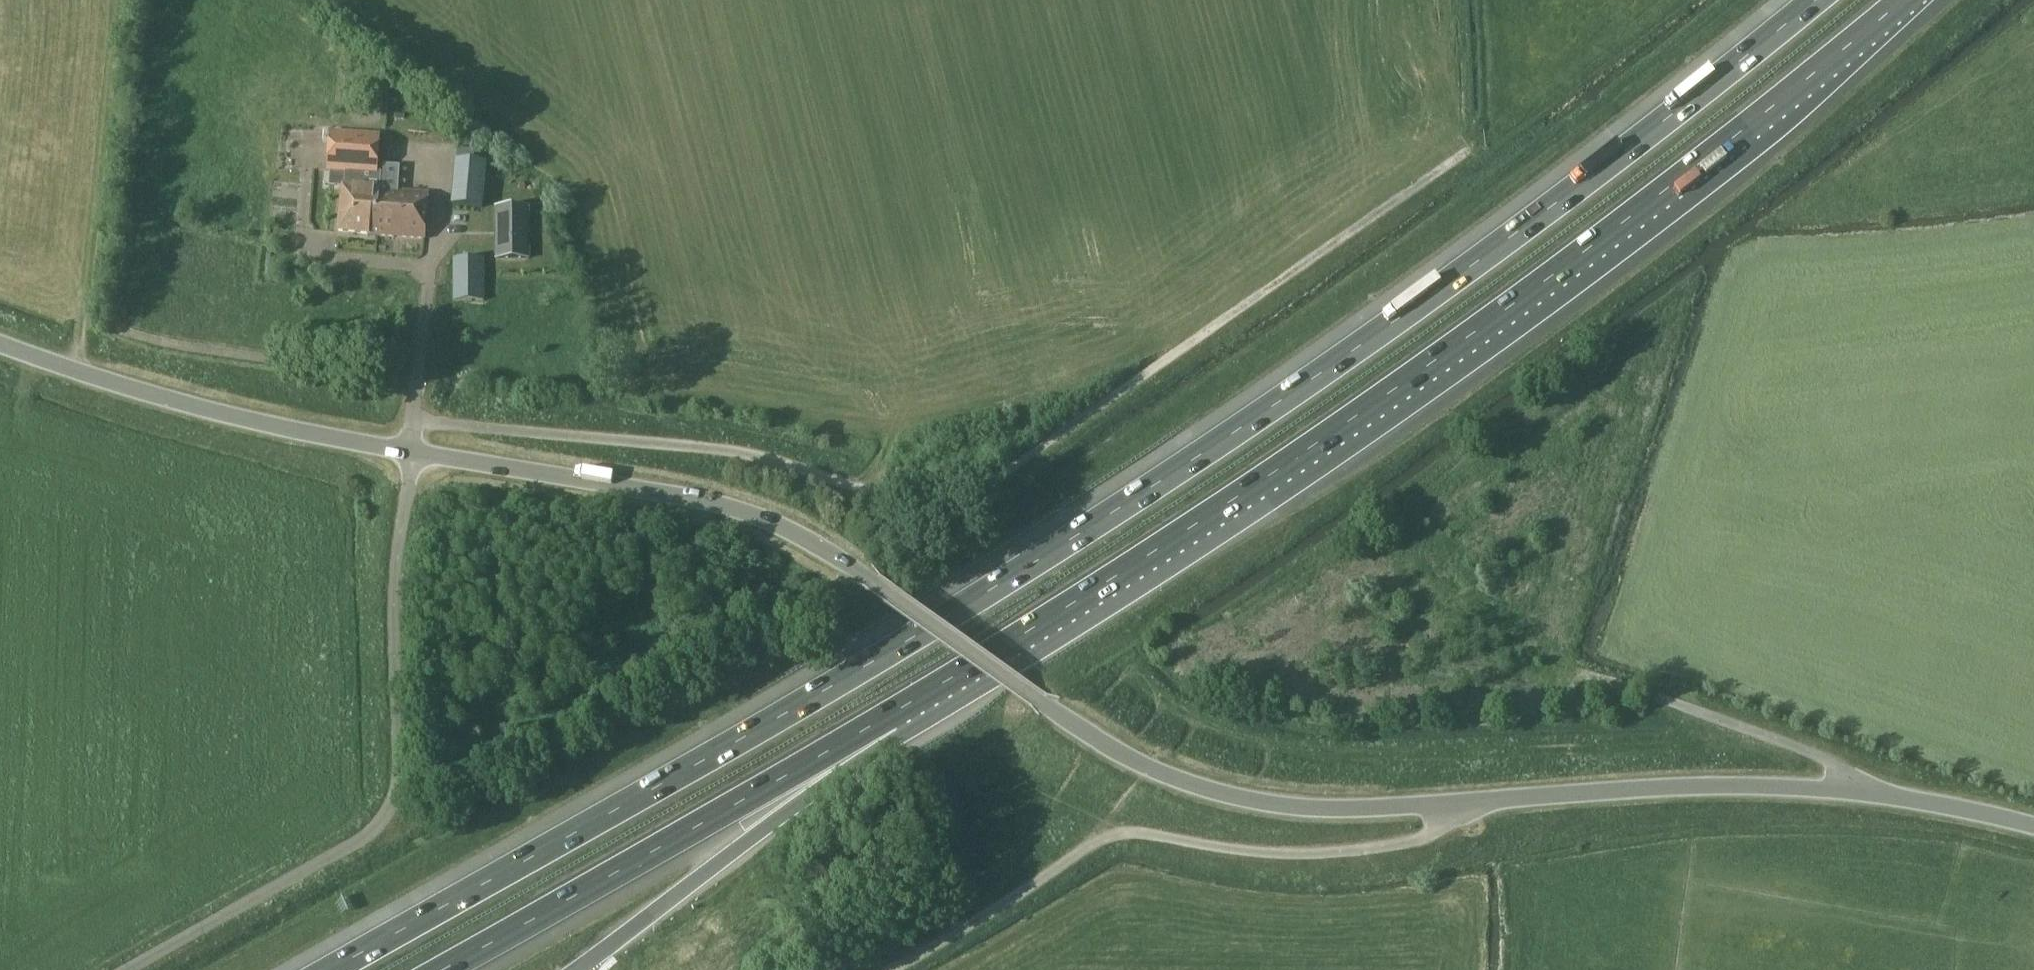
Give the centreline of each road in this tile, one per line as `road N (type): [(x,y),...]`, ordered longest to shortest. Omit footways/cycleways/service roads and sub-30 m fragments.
road 1 (motorway): [(1820,0),(1417,311),(1117,515),(324,969)]
road 2 (motorway): [(888,719),(1451,351),(1902,0)]
road 3 (track): [(411,420),(712,448),(867,493),(944,501),(986,483),(1474,146)]
road 4 (unclassified): [(1469,801),(1317,808),(1223,793),(1136,761),(773,521),(713,501),(410,450)]
road 5 (unclassified): [(128,969),(363,838),(389,812),(399,768),(395,559),(410,450)]
road 6 (unclassified): [(891,969),(1107,837),(1139,833),(1236,850),(1329,853),(1432,832),(1469,801)]
road 7 (unclassified): [(2033,826),(1856,791),(1666,786),(1469,801)]
road 8 (motorway): [(453,969),(888,719)]
road 9 (unclassified): [(0,346),(165,400),(410,450)]
road 10 (motorway): [(611,947),(803,803),(888,719)]
road 11 (track): [(1634,691),(1838,768),(1856,791)]

